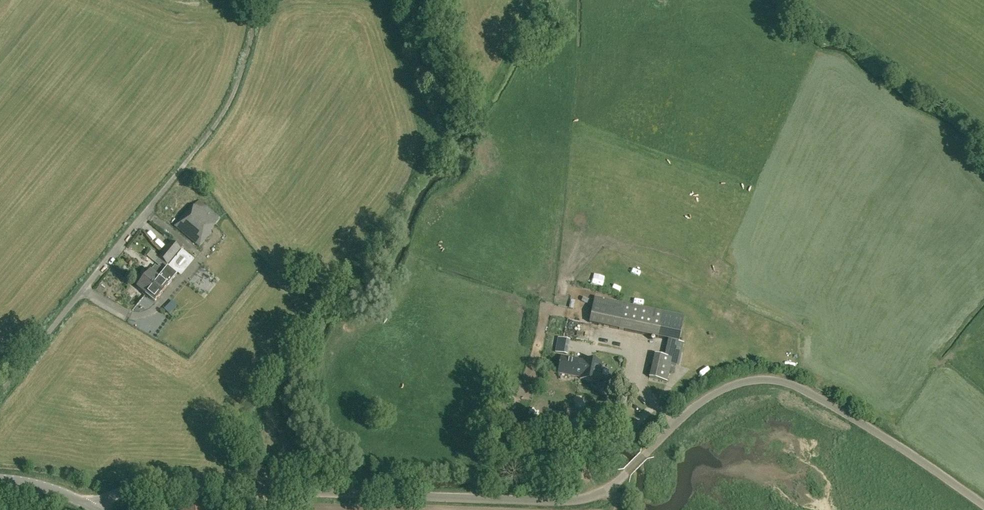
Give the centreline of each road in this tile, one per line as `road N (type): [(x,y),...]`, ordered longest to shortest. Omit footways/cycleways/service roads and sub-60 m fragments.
road 1 (unclassified): [(254,489),(583,498),(609,487),(714,393),(765,378),(848,414),(983,505)]
road 2 (unclassified): [(0,392),(213,131)]
road 3 (unclassified): [(254,489),(139,487),(94,507),(0,481)]
road 4 (track): [(213,131),(241,82),(263,0)]

